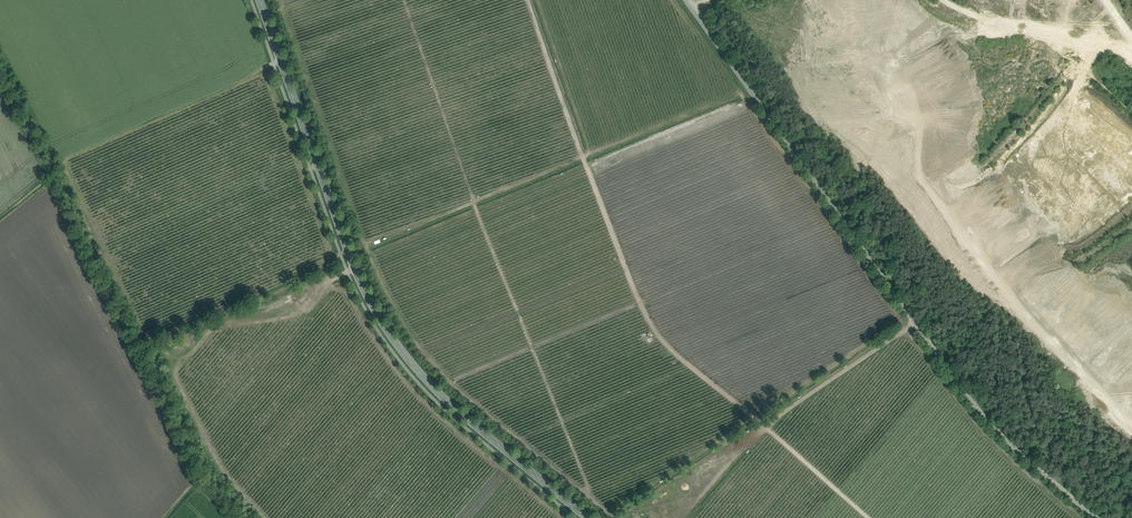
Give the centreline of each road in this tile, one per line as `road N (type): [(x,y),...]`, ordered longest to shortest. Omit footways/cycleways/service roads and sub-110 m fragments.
road 1 (unclassified): [(1097,517),(1000,433),(962,388),(686,0)]
road 2 (secondary): [(589,517),(439,396),(375,316),(261,0)]

